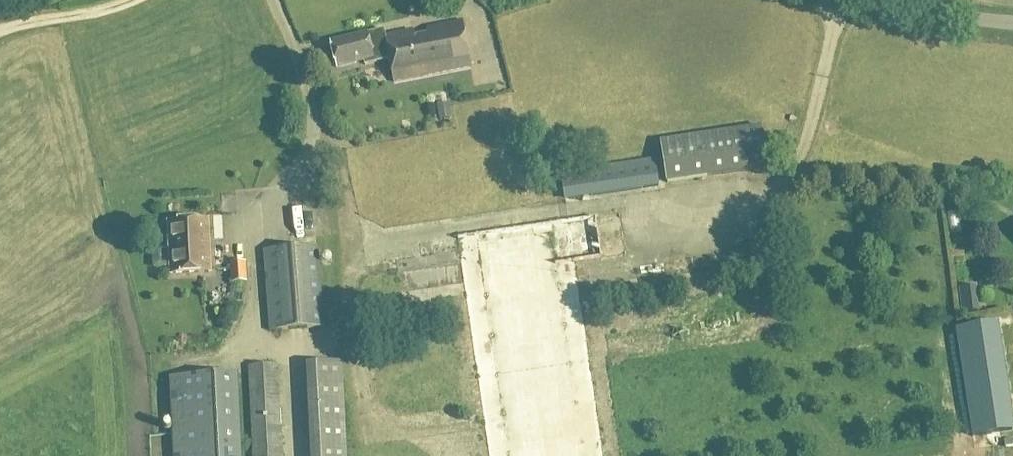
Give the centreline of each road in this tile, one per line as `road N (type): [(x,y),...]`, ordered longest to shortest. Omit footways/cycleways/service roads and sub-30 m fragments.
road 1 (unclassified): [(1012,21),(870,0)]
road 2 (track): [(133,0),(0,29)]

